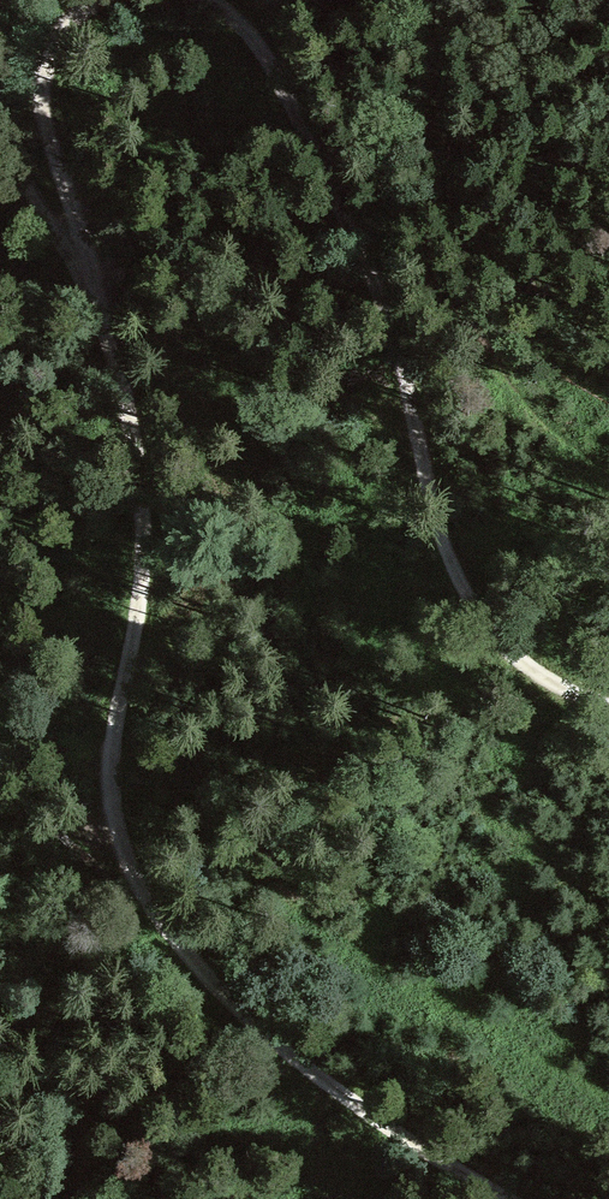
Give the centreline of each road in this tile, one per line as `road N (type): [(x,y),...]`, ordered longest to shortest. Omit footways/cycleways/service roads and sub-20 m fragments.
road 1 (track): [(488,1198),(441,1175),(264,1043),(169,941),(125,859),(114,751),(147,576),(138,386),(86,272),(25,193),(0,133)]
road 2 (track): [(608,707),(523,663),(462,594),(439,533),(405,372),(373,278),(280,84),(215,0)]
road 3 (track): [(67,0),(38,32),(30,91),(86,272)]

